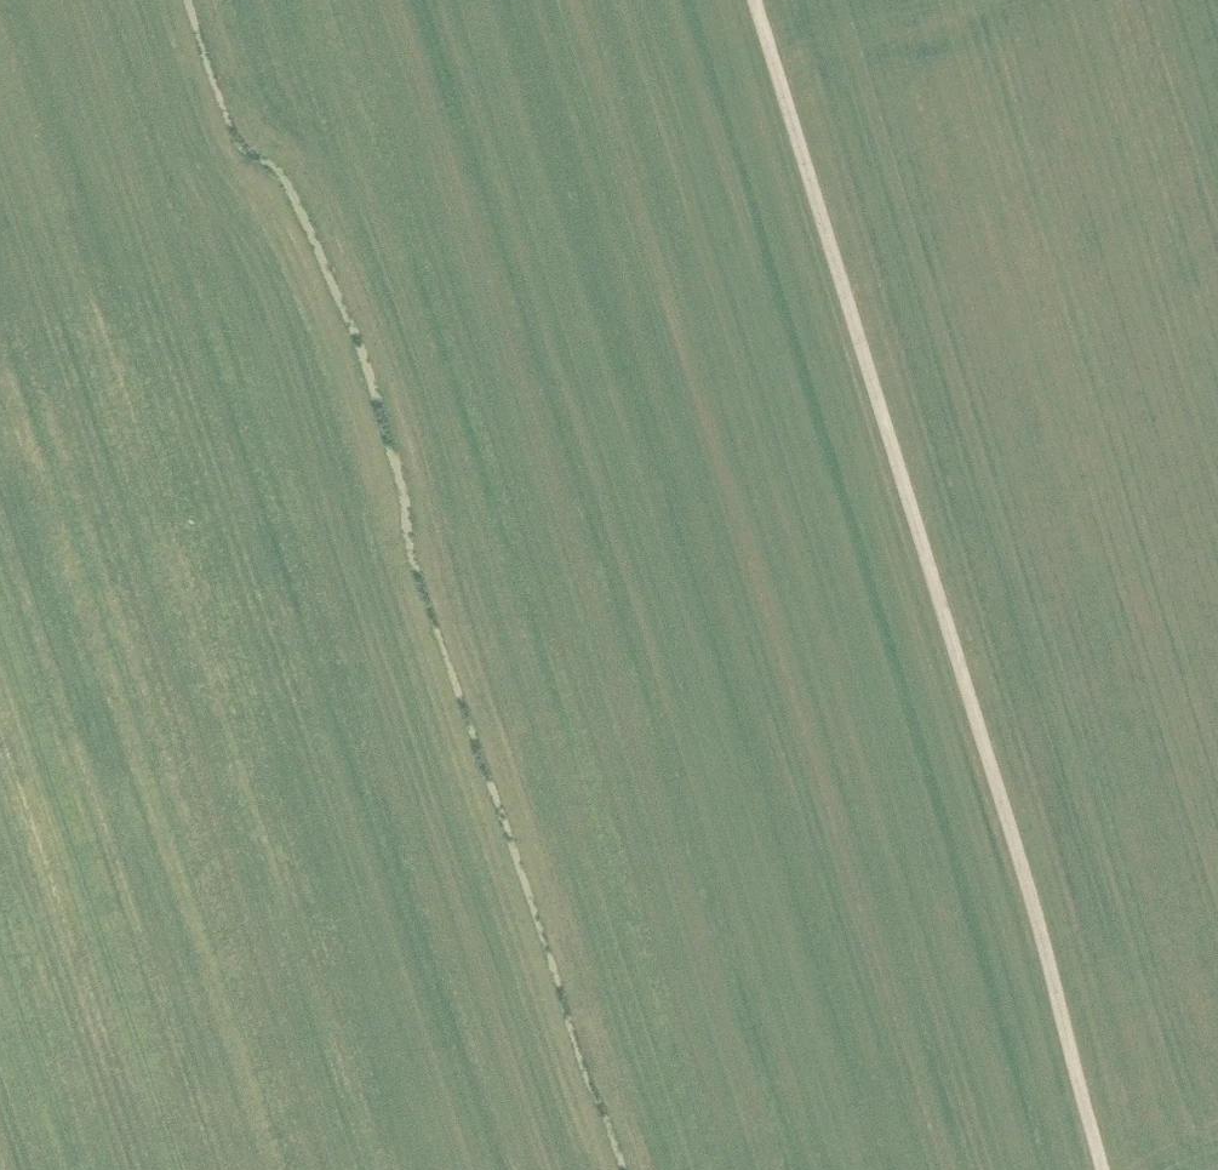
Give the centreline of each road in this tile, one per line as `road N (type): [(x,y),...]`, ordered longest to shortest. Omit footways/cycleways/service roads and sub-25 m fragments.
road 1 (track): [(1104,1169),(1033,901),(753,0)]

